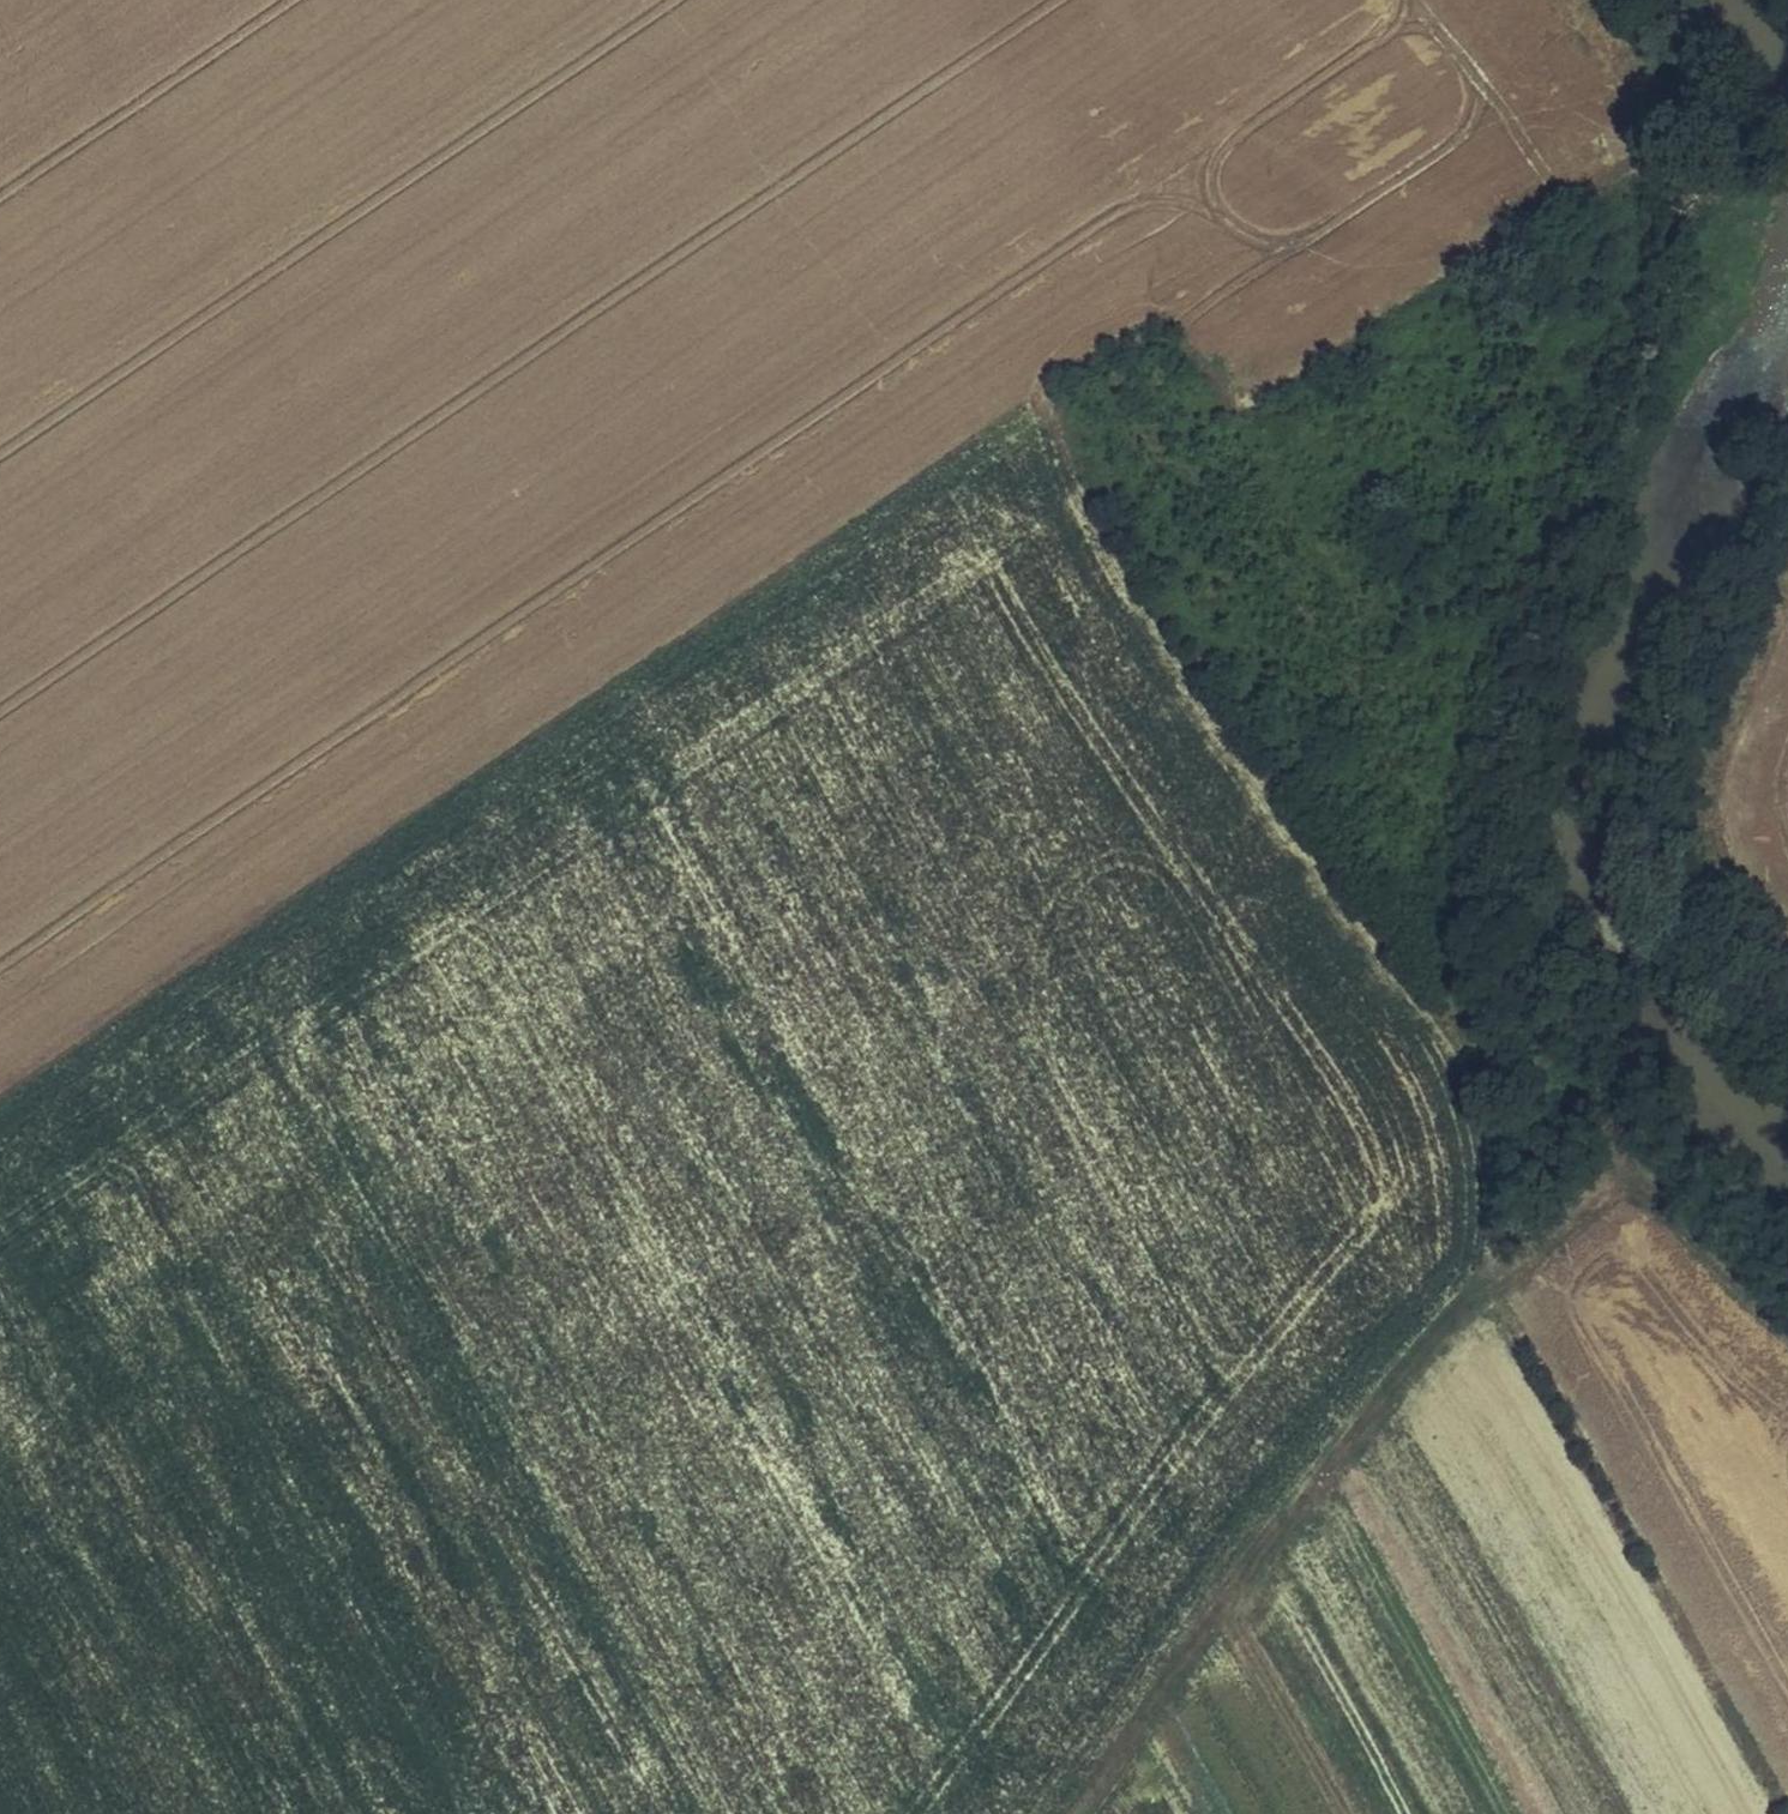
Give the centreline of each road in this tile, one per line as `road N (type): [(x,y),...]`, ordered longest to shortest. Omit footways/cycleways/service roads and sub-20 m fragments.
road 1 (track): [(1471,1278),(1075,1813)]

